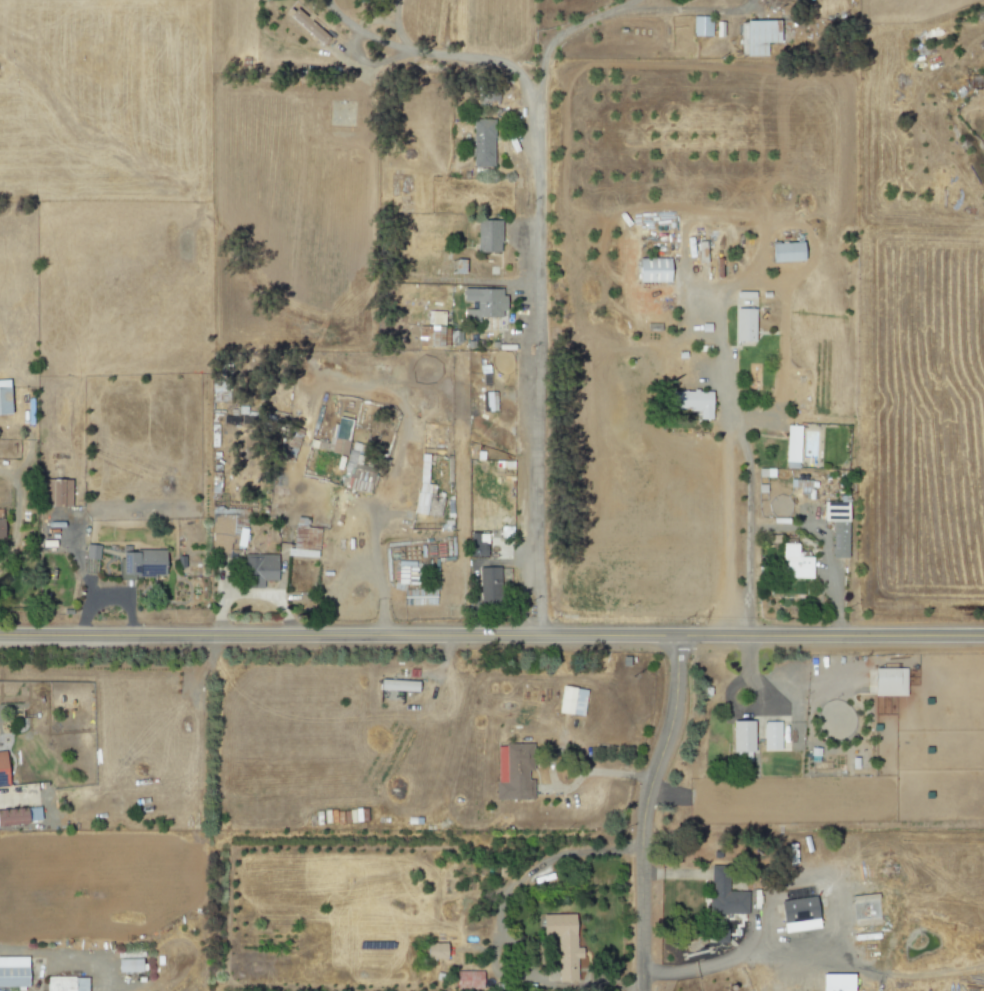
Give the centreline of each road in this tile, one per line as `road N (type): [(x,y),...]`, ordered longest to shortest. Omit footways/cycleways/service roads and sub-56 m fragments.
road 1 (residential): [(0,635),(983,635)]
road 2 (residential): [(540,636),(533,109),(522,76),(501,61),(391,46),(362,34),(326,1)]
road 3 (residential): [(640,990),(642,813),(676,700),(676,636)]

